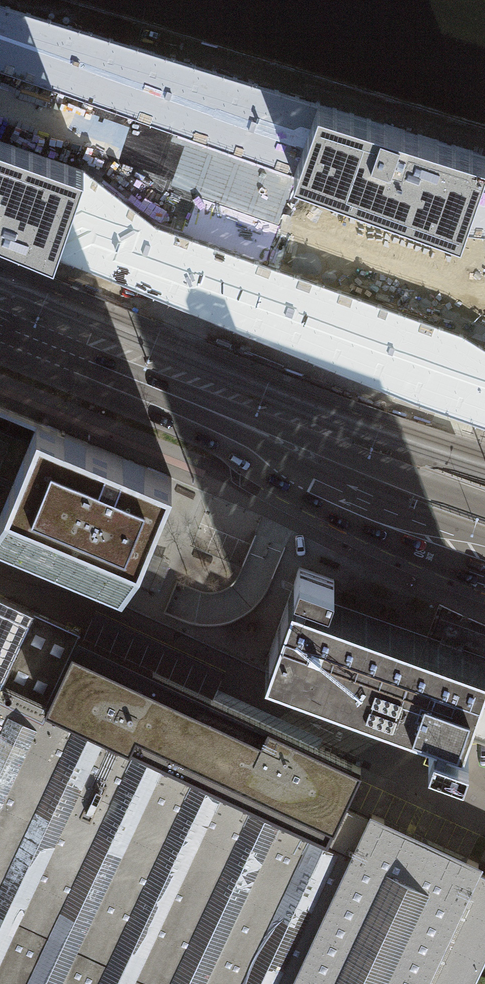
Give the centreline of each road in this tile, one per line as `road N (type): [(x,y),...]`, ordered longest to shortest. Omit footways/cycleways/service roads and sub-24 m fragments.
road 1 (tertiary): [(68,359),(95,393),(251,461),(285,497),(484,575)]
road 2 (tertiary): [(484,538),(315,476),(250,436),(115,380),(97,364)]
road 3 (primary): [(484,505),(121,365),(97,364)]

